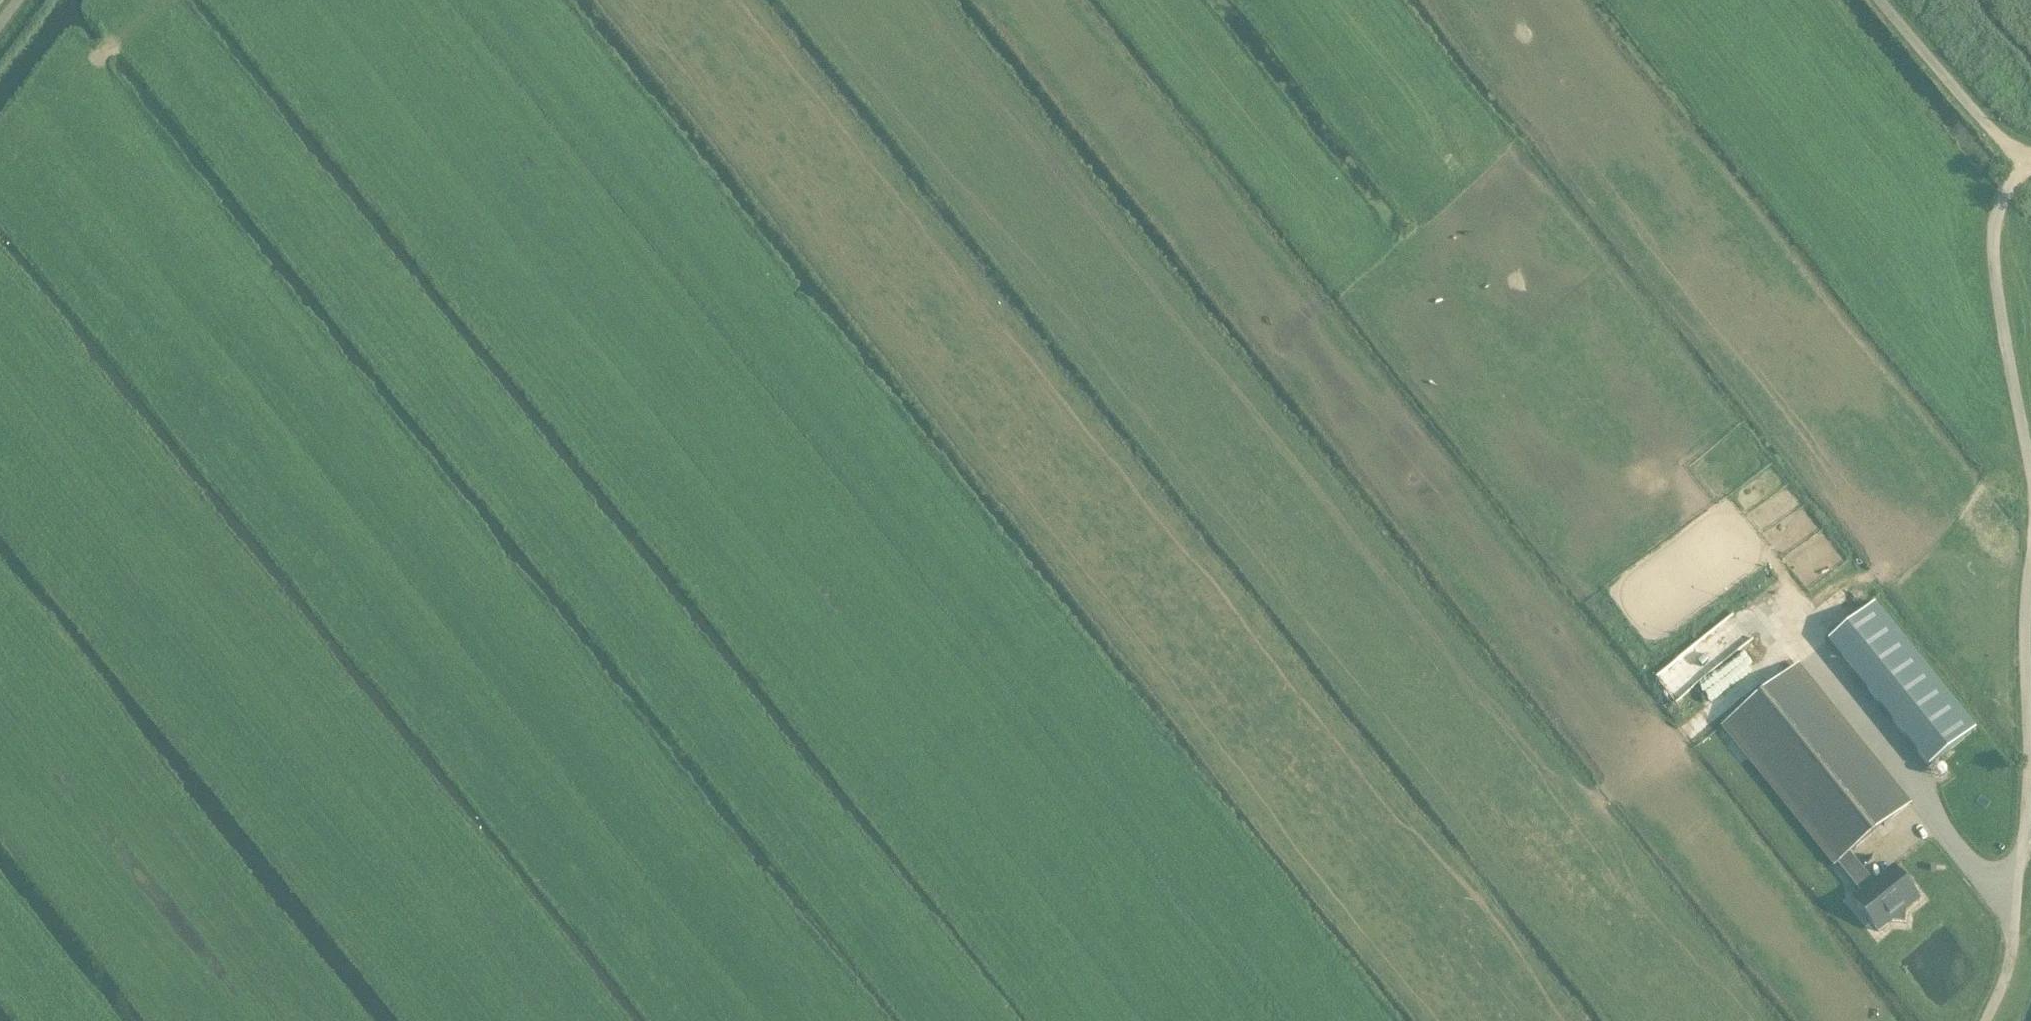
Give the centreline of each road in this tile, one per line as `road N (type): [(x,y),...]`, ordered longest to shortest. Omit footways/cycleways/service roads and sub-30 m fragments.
road 1 (track): [(2018,880),(2009,966),(1985,1020)]

